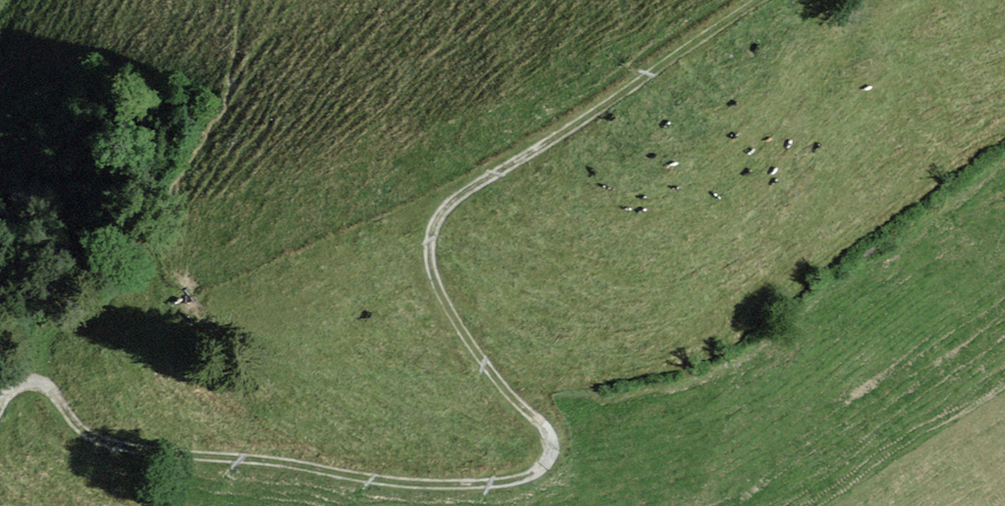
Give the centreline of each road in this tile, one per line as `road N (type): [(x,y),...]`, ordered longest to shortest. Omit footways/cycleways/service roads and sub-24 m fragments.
road 1 (track): [(758,0),(441,210),(429,263),(443,297),(513,399),(551,436),(545,464),(527,478),(384,480),(274,461),(135,449),(80,429),(46,384),(29,379),(12,385),(0,403)]

